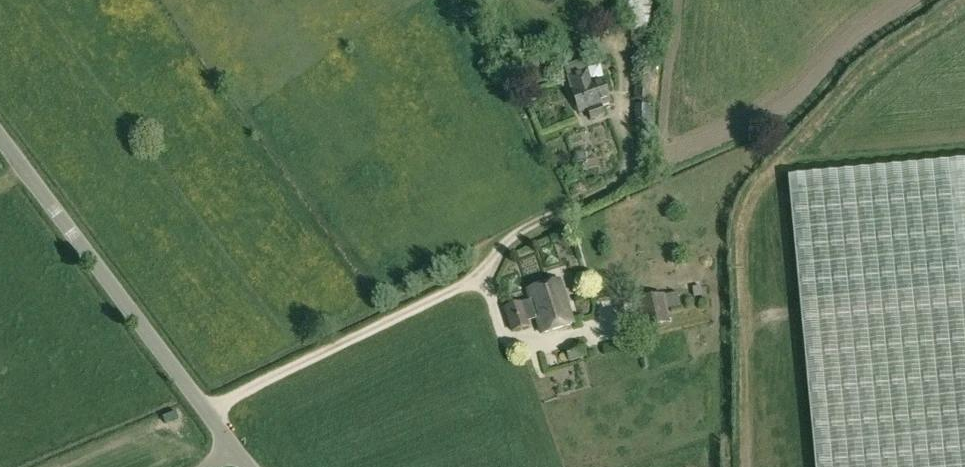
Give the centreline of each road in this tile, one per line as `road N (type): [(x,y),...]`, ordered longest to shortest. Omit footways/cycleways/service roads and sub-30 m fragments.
road 1 (unclassified): [(204,404),(0,131)]
road 2 (unclassified): [(204,404),(480,274)]

